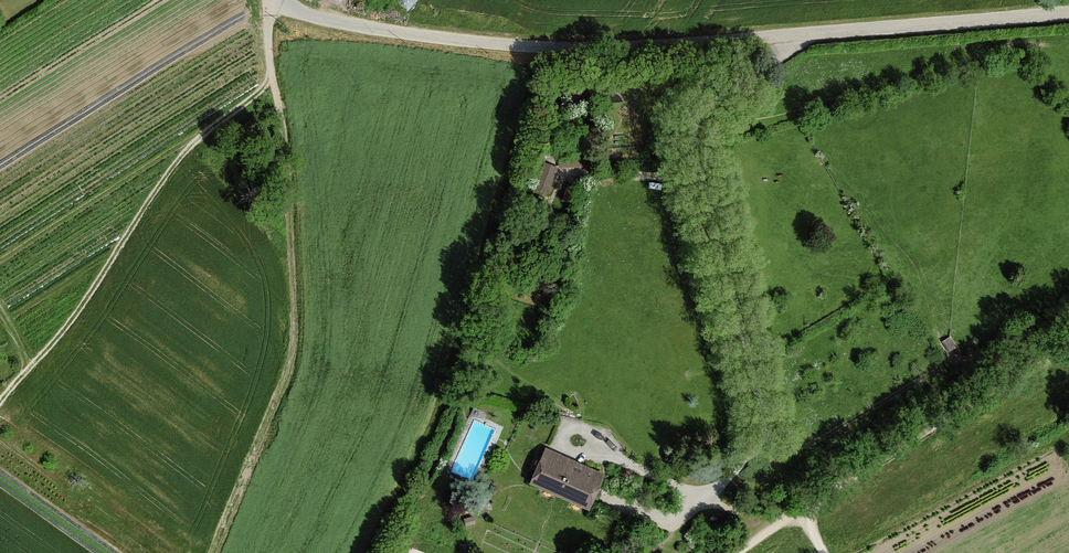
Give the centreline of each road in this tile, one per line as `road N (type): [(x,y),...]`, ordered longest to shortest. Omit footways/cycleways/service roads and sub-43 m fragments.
road 1 (unclassified): [(1068,13),(557,47),(360,27),(282,0)]
road 2 (track): [(210,552),(295,346),(279,103)]
road 3 (track): [(0,403),(61,333),(190,150),(217,128),(279,103)]
road 4 (track): [(1068,346),(734,552)]
road 5 (track): [(0,90),(147,0)]

